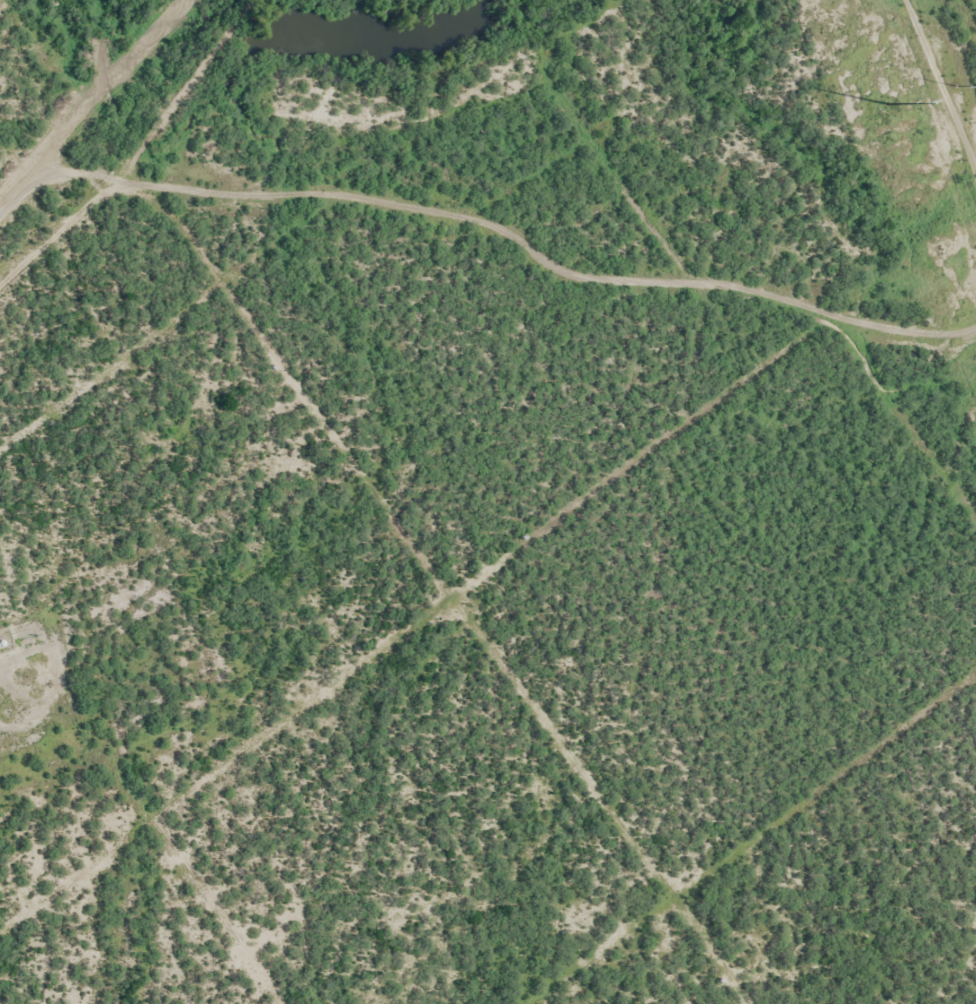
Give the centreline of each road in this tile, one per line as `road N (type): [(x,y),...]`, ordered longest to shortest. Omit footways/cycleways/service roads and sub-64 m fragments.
road 1 (residential): [(0,144),(170,201),(428,225),(871,345),(975,332)]
road 2 (residential): [(975,154),(950,86),(932,0)]

